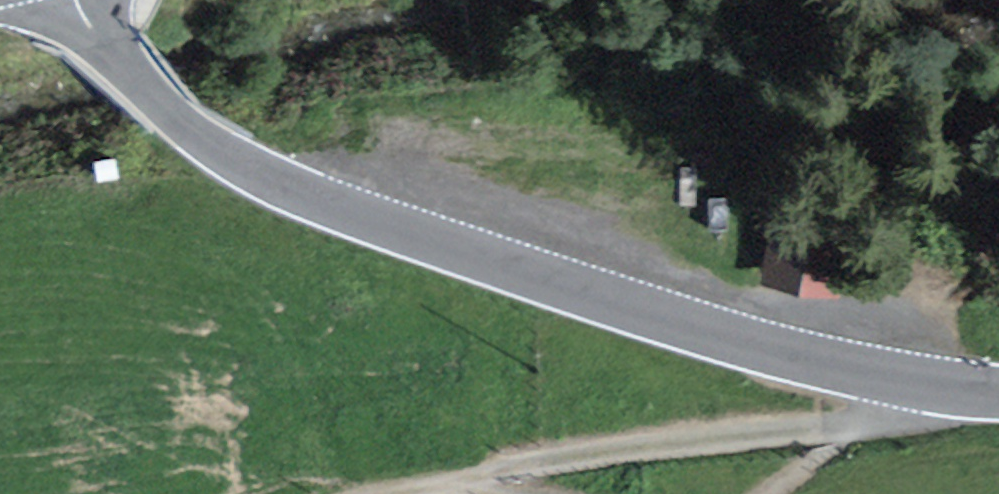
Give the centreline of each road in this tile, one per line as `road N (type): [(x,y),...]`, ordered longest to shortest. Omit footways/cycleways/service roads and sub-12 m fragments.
road 1 (tertiary): [(998,402),(665,329),(270,192),(171,123),(113,57),(86,0)]
road 2 (track): [(396,493),(529,465),(974,401)]

